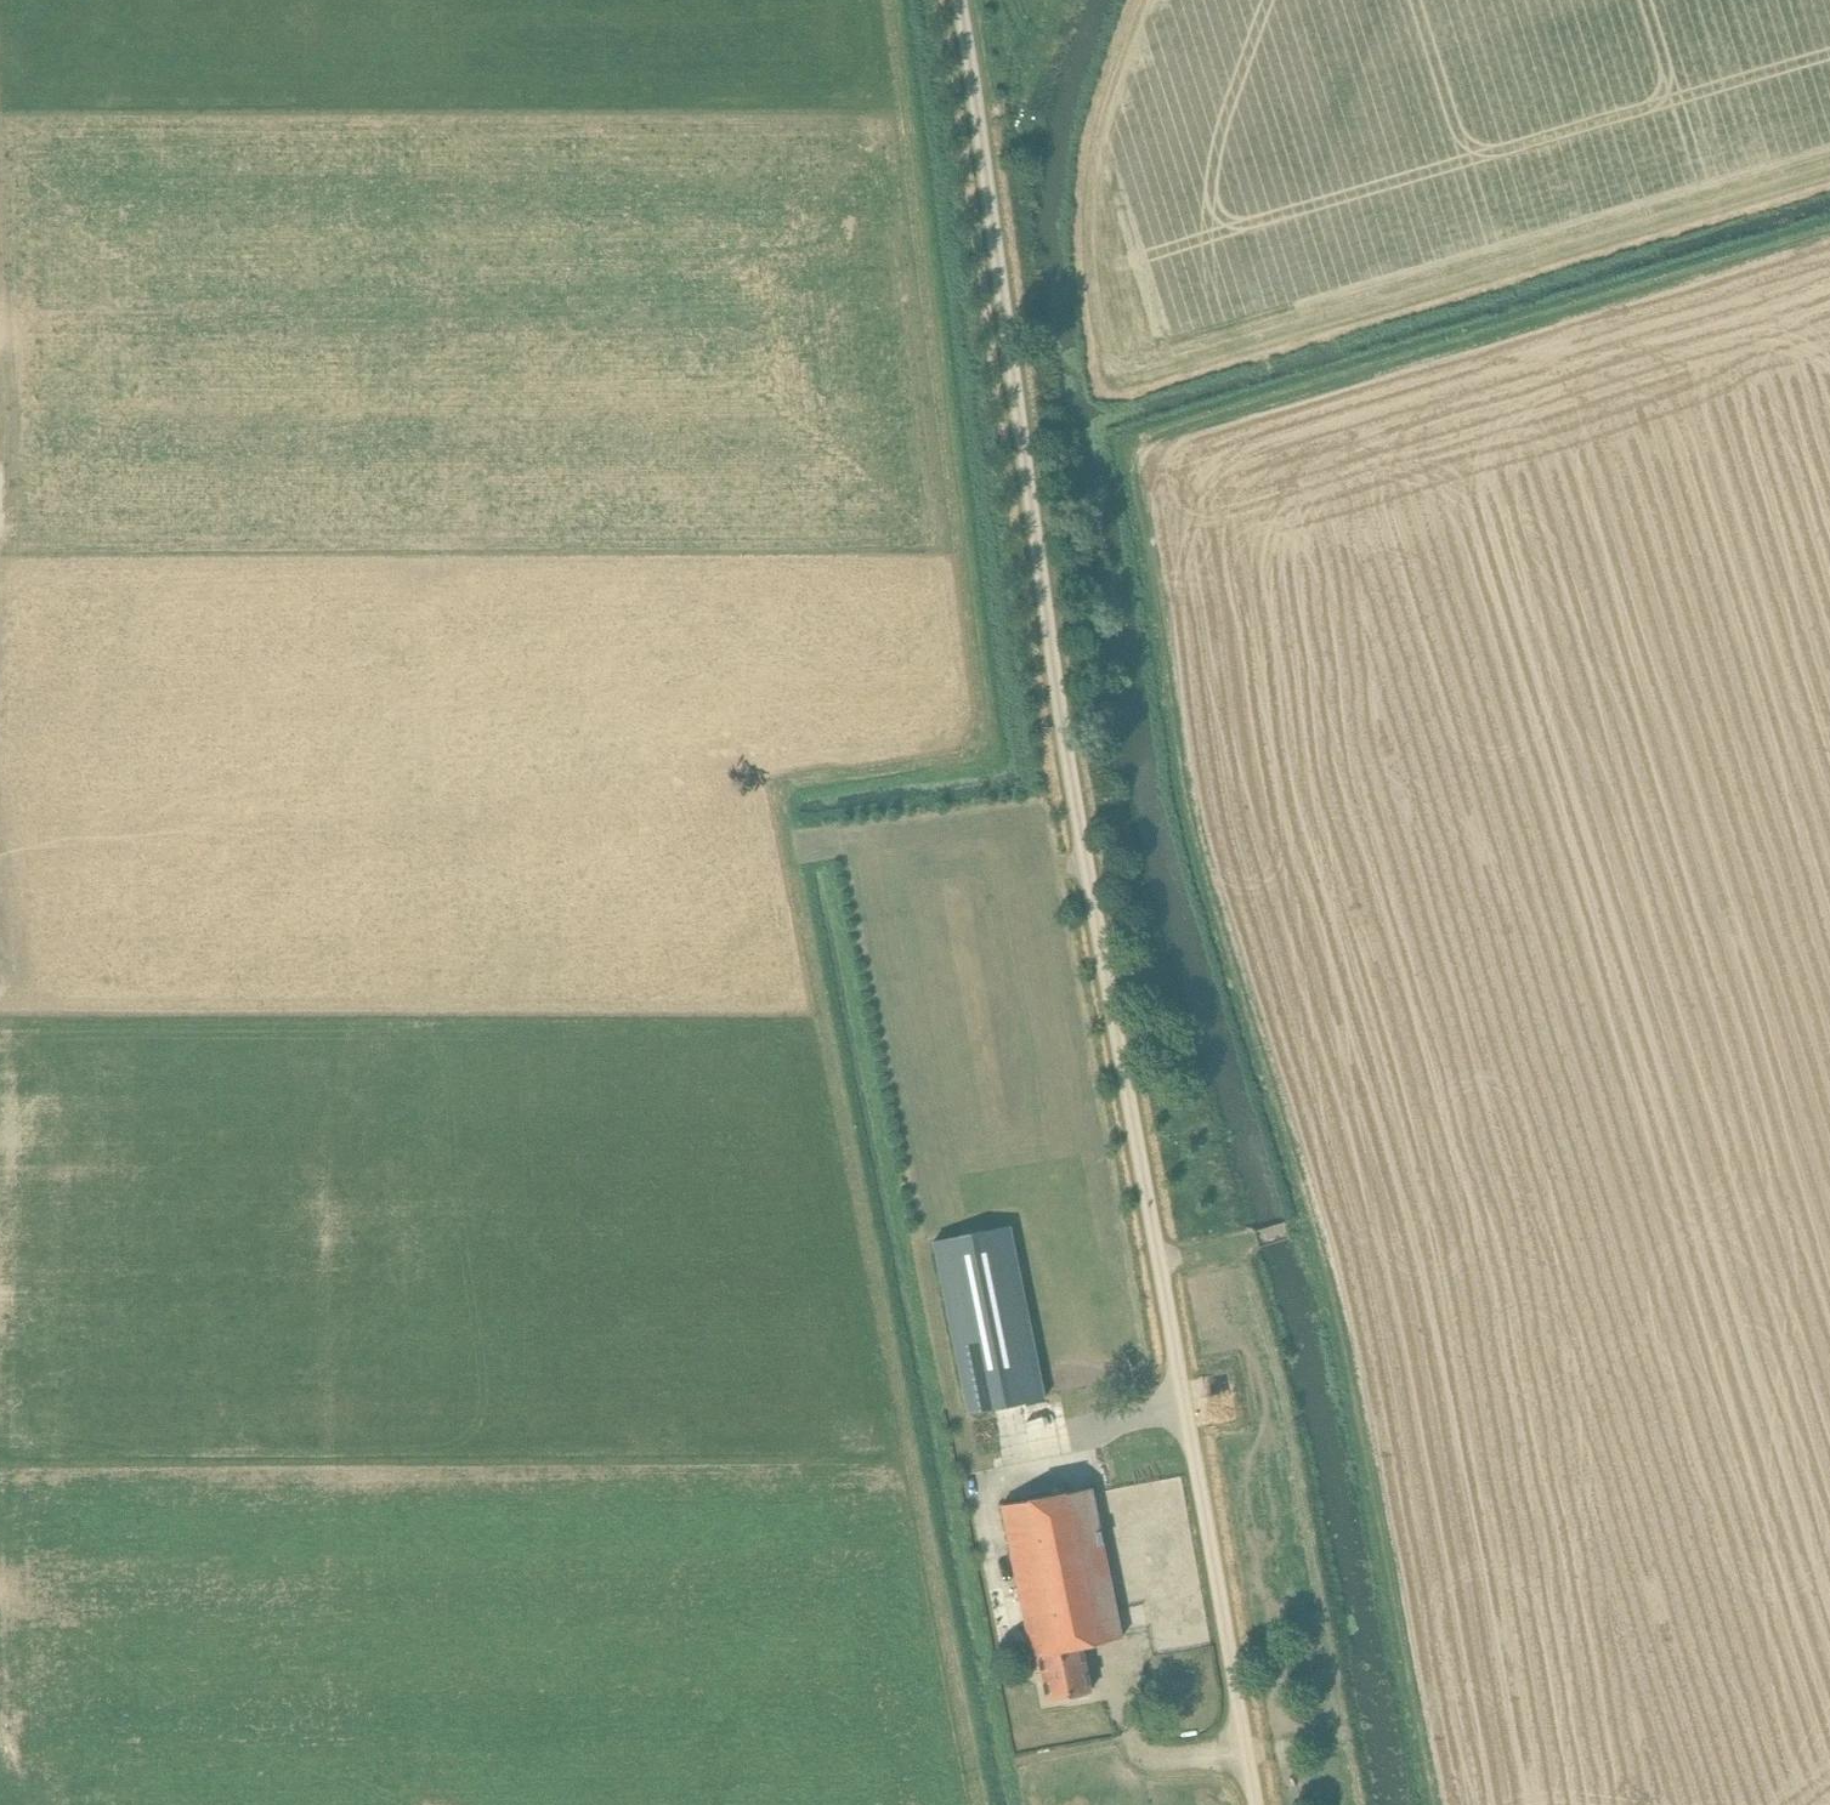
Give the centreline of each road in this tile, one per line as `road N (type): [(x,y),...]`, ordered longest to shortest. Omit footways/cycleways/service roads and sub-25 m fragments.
road 1 (unclassified): [(960,0),(1088,846),(1257,1804)]
road 2 (track): [(1158,1265),(1296,1230)]

